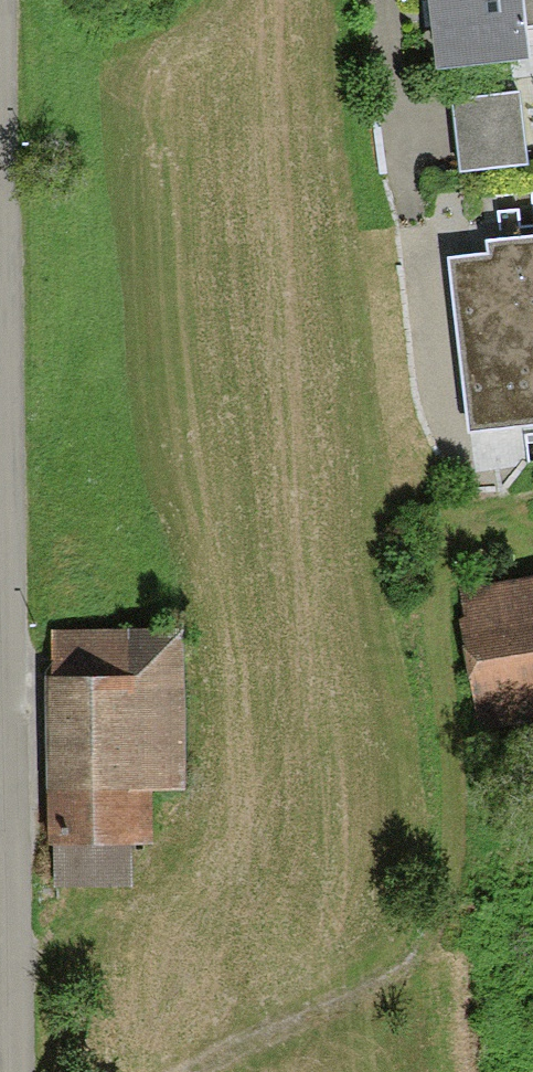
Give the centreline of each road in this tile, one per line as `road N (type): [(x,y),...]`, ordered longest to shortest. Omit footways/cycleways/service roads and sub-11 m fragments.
road 1 (track): [(199,1071),(377,990),(439,906),(456,777),(433,590),(446,537),(504,503),(532,497)]
road 2 (tertiary): [(0,710),(7,1071)]

